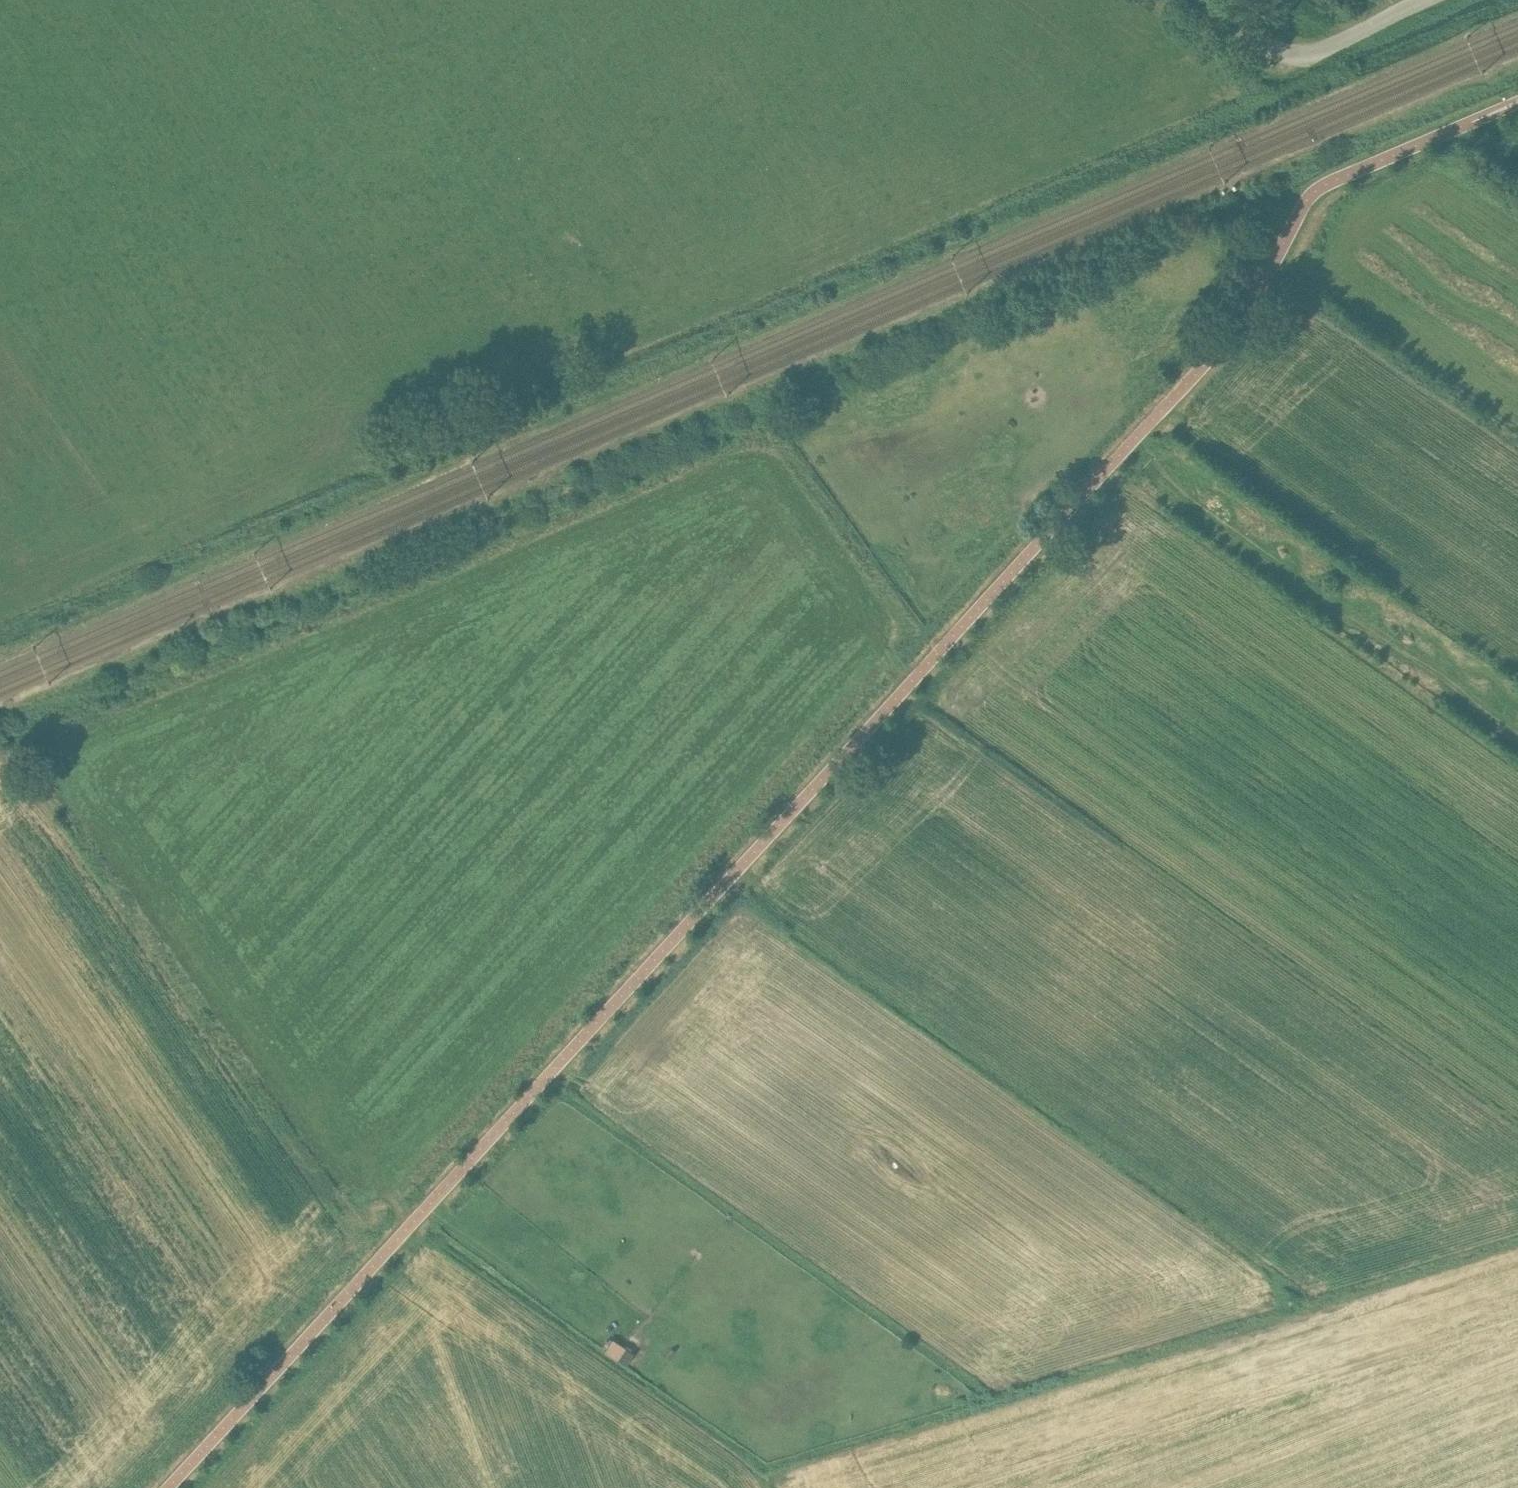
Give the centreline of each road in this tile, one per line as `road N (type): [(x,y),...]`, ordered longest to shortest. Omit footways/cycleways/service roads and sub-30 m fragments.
road 1 (unclassified): [(1277,50),(1306,59),(1436,0)]

